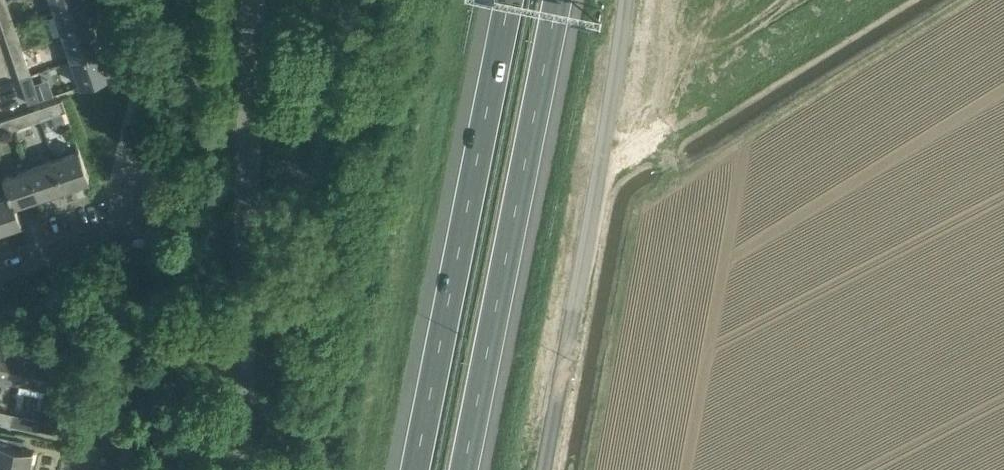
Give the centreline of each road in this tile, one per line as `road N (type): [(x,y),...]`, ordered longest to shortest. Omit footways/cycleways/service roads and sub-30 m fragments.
road 1 (motorway): [(510,0),(415,469)]
road 2 (unclassified): [(246,469),(255,0)]
road 3 (motorway): [(469,469),(535,146)]
road 4 (motorway): [(503,469),(535,146)]
road 5 (residential): [(0,271),(118,235),(138,151)]
road 6 (motorway): [(535,146),(563,0)]

